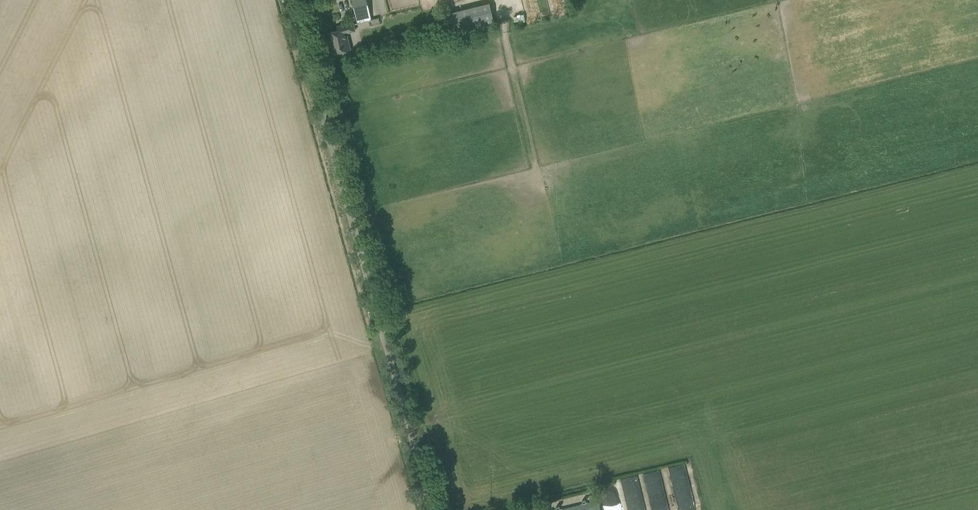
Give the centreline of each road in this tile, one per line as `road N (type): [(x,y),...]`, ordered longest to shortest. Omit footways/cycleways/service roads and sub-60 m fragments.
road 1 (unclassified): [(432,509),(290,0)]

